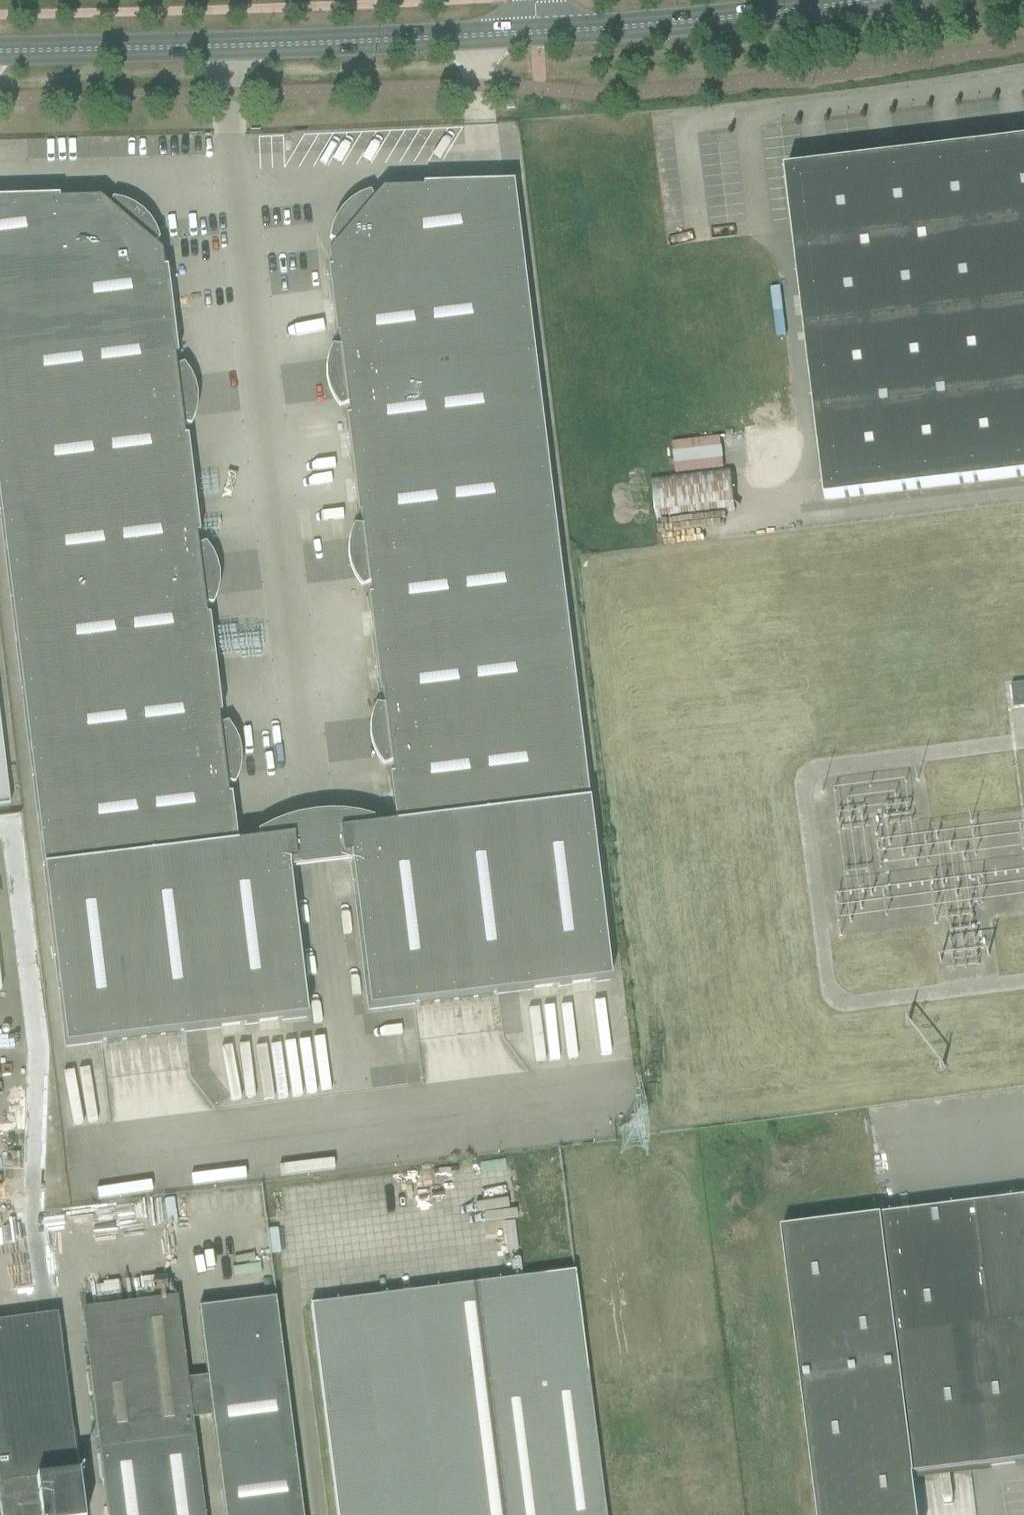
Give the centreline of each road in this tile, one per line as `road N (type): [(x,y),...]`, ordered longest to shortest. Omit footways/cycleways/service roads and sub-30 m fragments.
road 1 (secondary): [(0,50),(532,33)]
road 2 (secondary): [(532,33),(838,0)]

